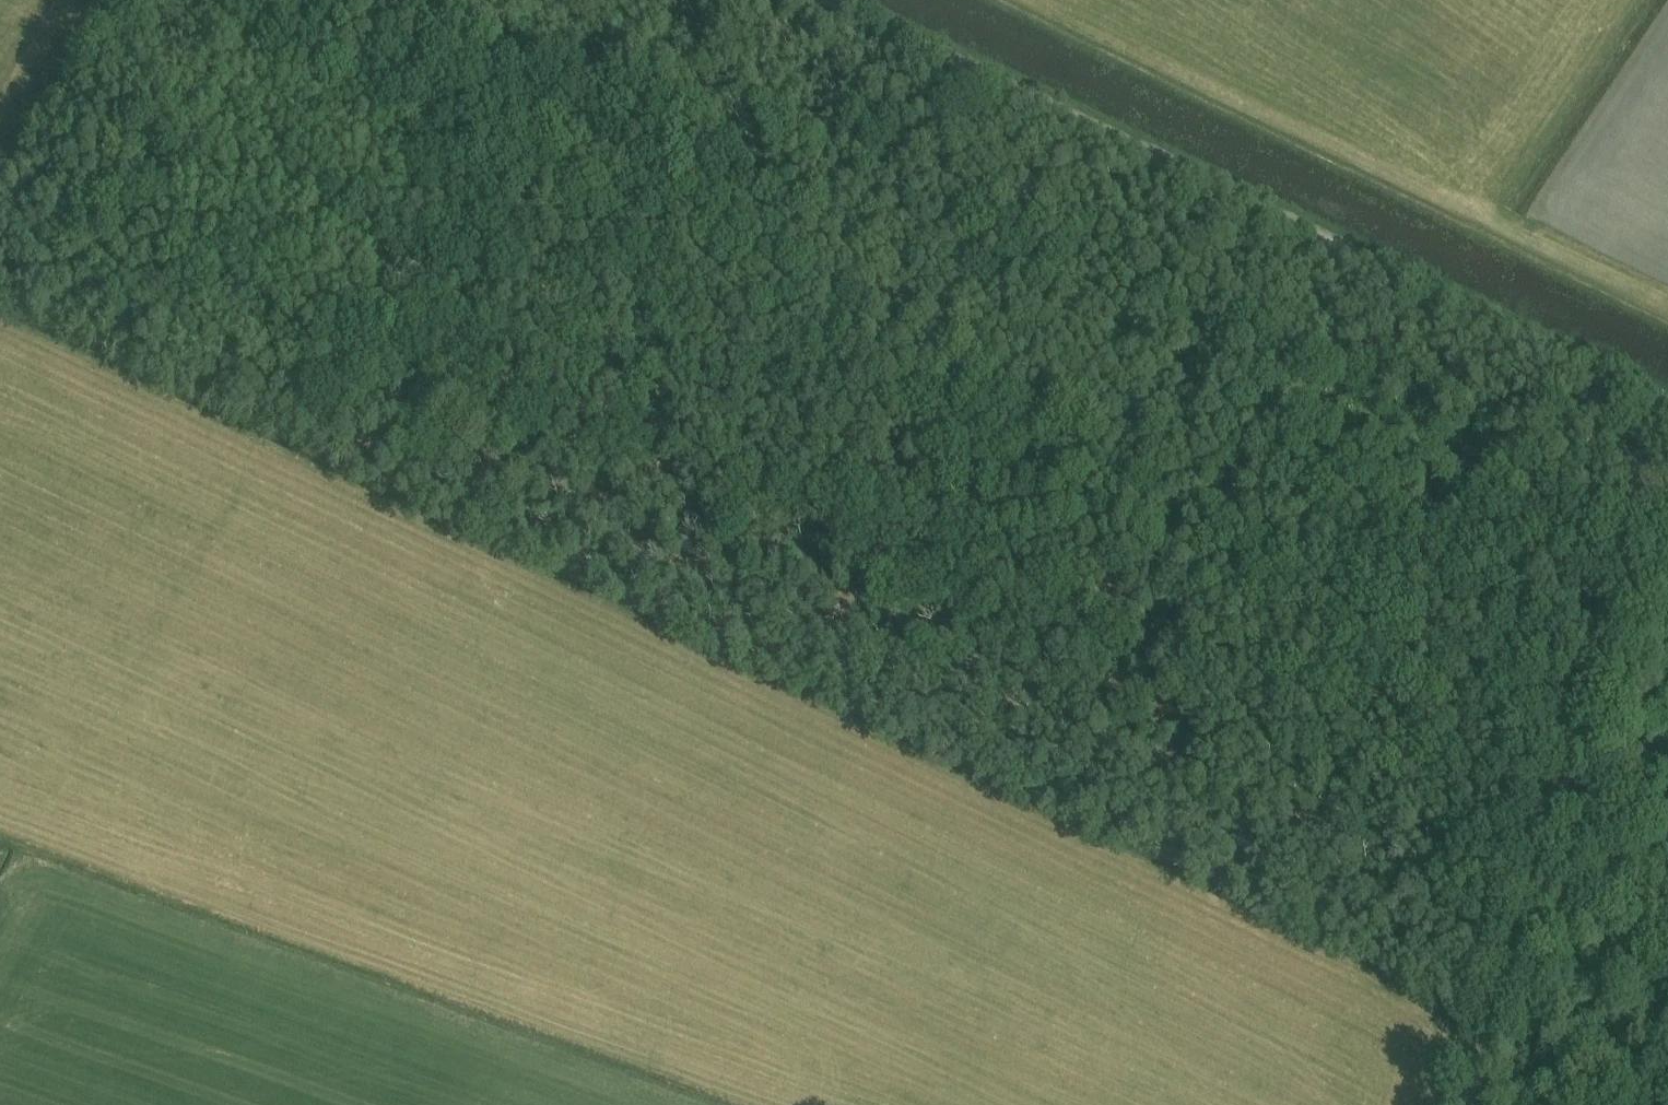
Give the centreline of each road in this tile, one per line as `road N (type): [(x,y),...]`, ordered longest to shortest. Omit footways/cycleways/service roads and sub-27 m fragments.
road 1 (track): [(1667,419),(1612,383),(831,0)]
road 2 (unclassified): [(1475,1104),(1641,471),(1667,437)]

